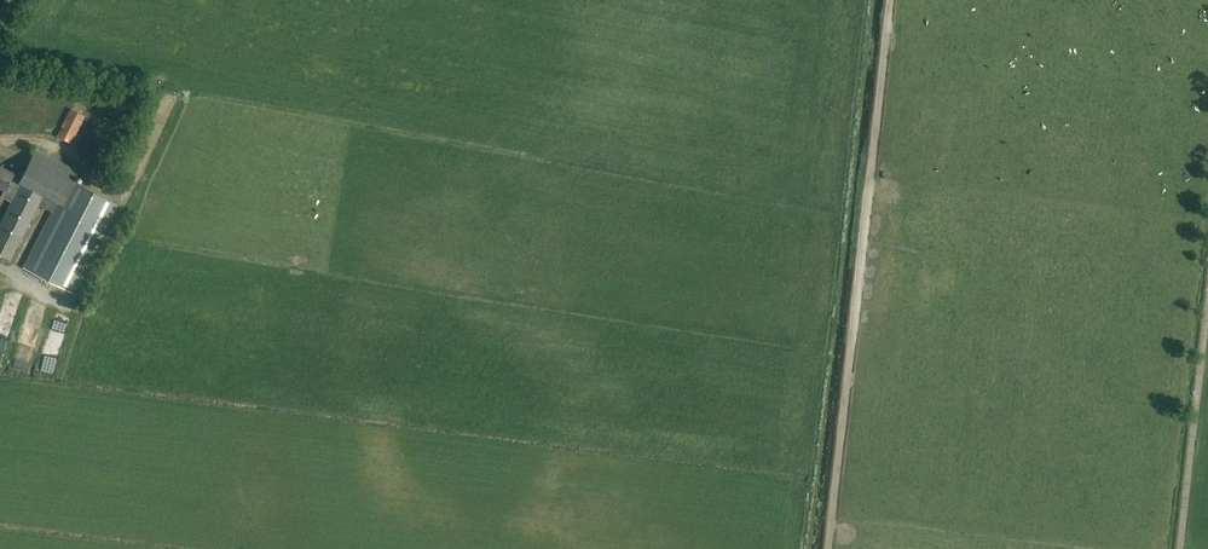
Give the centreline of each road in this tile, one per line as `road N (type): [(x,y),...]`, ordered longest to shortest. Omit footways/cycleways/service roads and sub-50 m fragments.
road 1 (track): [(888,0),(827,548)]
road 2 (track): [(1207,314),(1179,548)]

